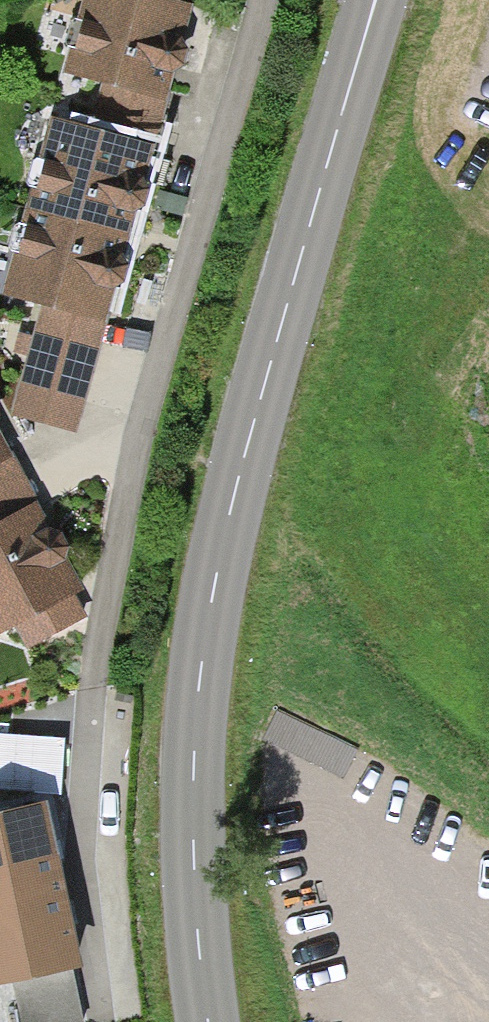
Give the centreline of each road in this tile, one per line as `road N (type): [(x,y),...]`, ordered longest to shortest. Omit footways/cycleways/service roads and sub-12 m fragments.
road 1 (secondary): [(200,1021),(183,876),(200,643),(246,409),(373,0)]
road 2 (residential): [(262,0),(148,391),(121,513),(89,758),(85,863),(103,1017)]

